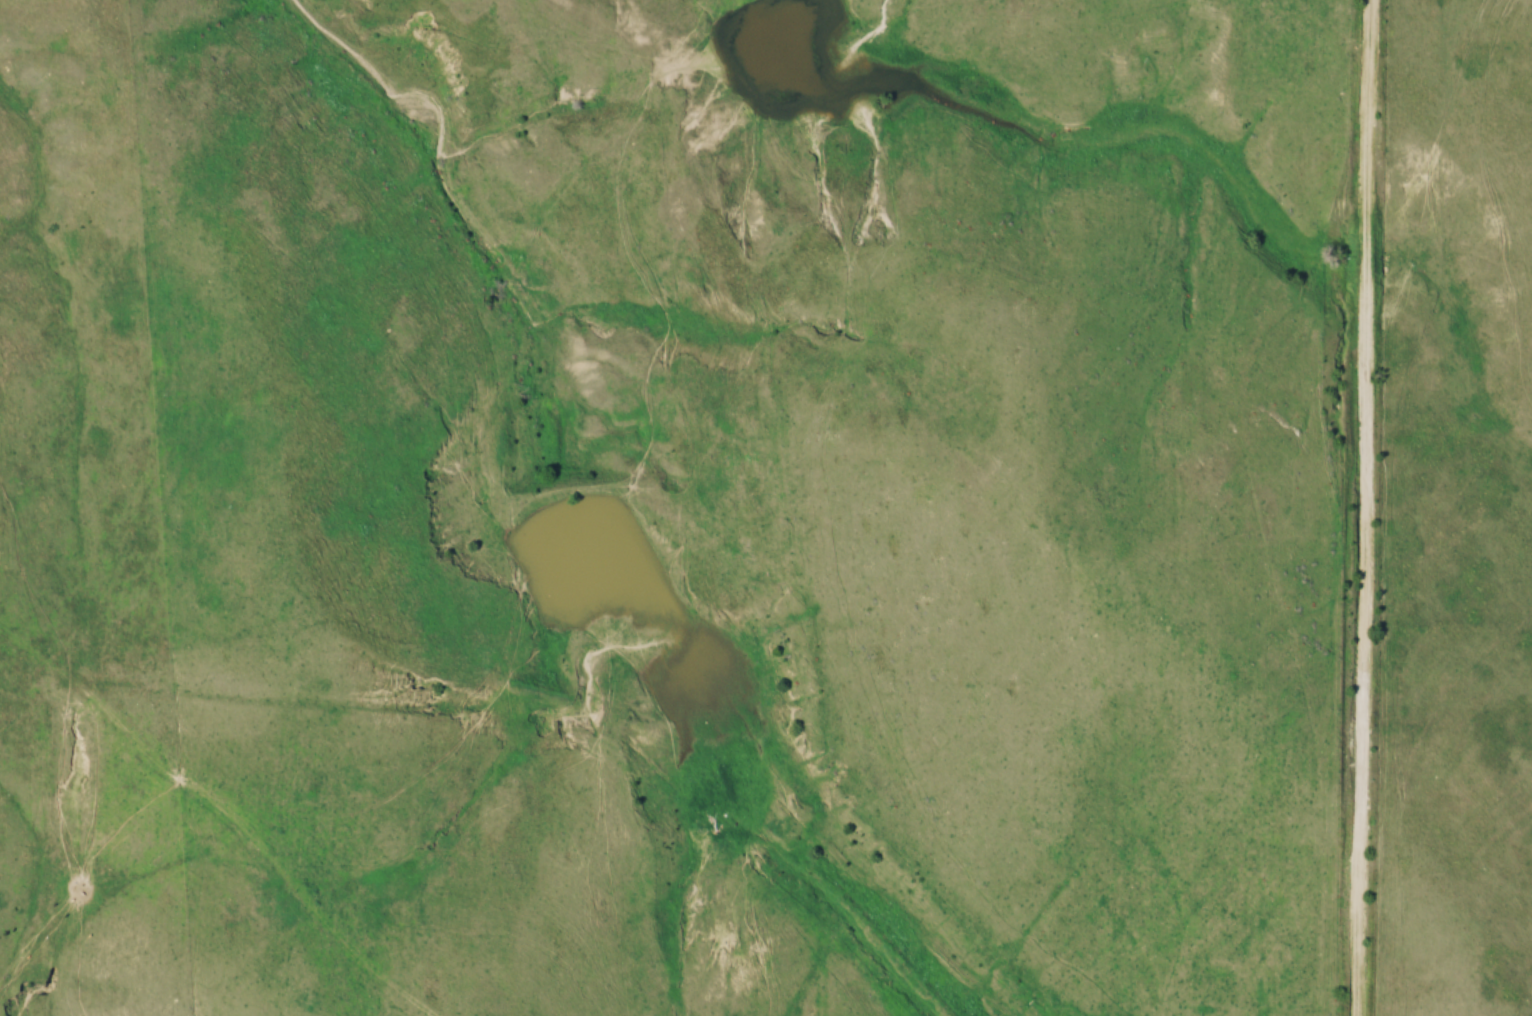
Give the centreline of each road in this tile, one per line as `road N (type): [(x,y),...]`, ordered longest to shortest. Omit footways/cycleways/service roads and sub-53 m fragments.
road 1 (residential): [(1358,1015),(1372,0)]

